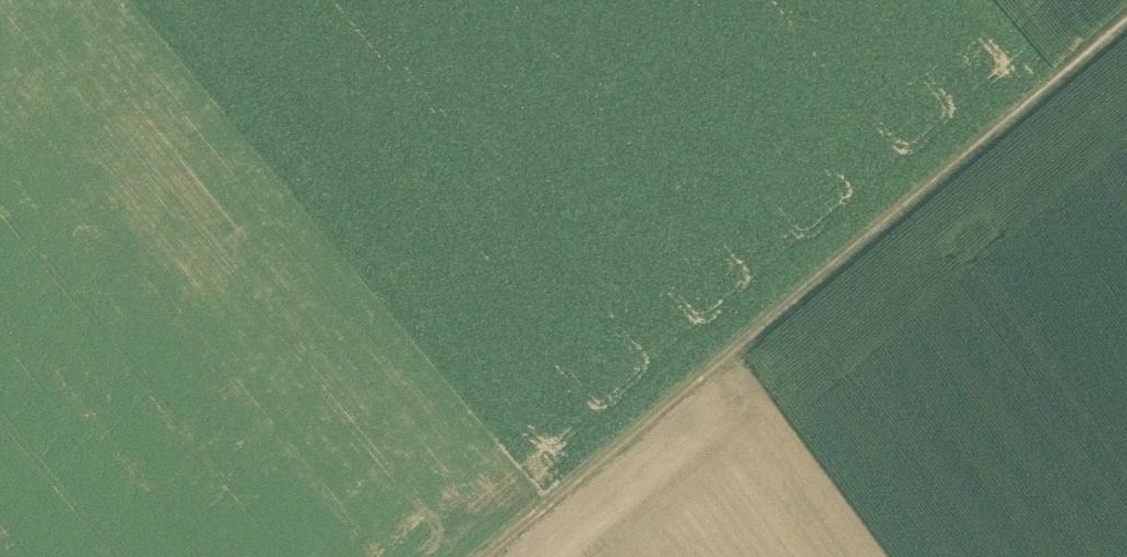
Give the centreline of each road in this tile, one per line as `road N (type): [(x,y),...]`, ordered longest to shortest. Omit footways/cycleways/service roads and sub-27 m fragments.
road 1 (track): [(481,556),(1126,23)]

